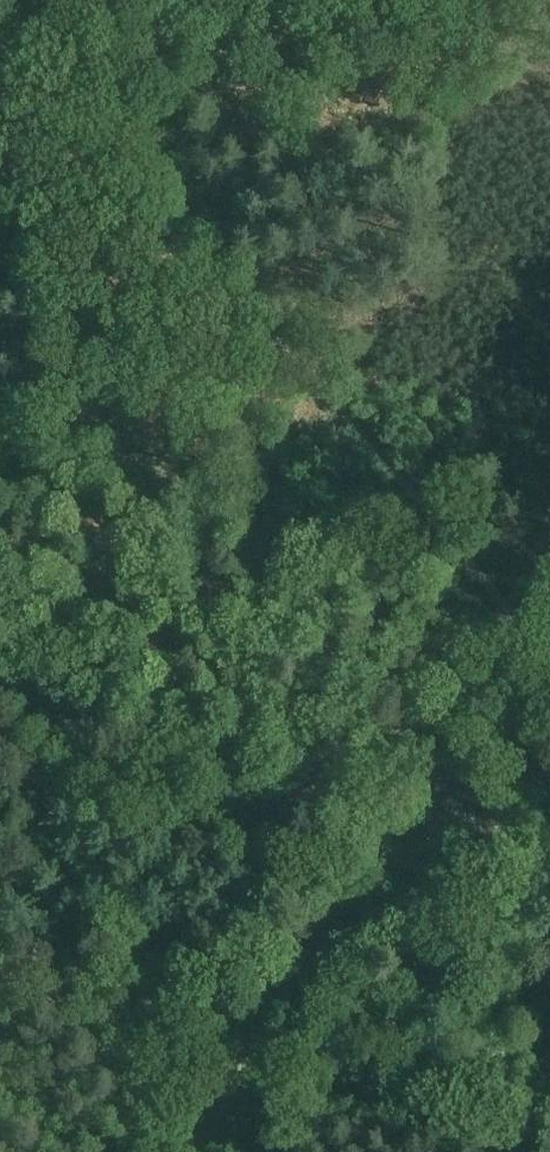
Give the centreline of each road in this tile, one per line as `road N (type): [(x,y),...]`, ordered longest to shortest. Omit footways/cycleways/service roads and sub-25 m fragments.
road 1 (track): [(549,526),(406,792),(386,858),(236,1065)]
road 2 (tertiary): [(452,848),(0,692)]
road 3 (unclassified): [(452,848),(549,660)]

